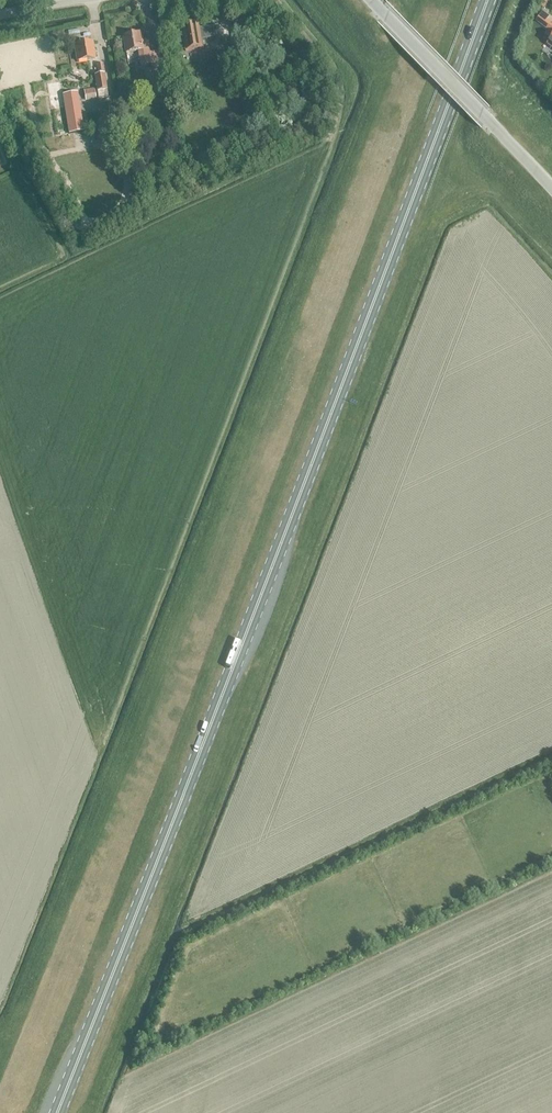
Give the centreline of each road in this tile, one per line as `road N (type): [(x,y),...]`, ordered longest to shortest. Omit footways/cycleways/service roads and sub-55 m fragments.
road 1 (primary): [(54,1112),(489,0)]
road 2 (unclassified): [(551,189),(371,0)]

